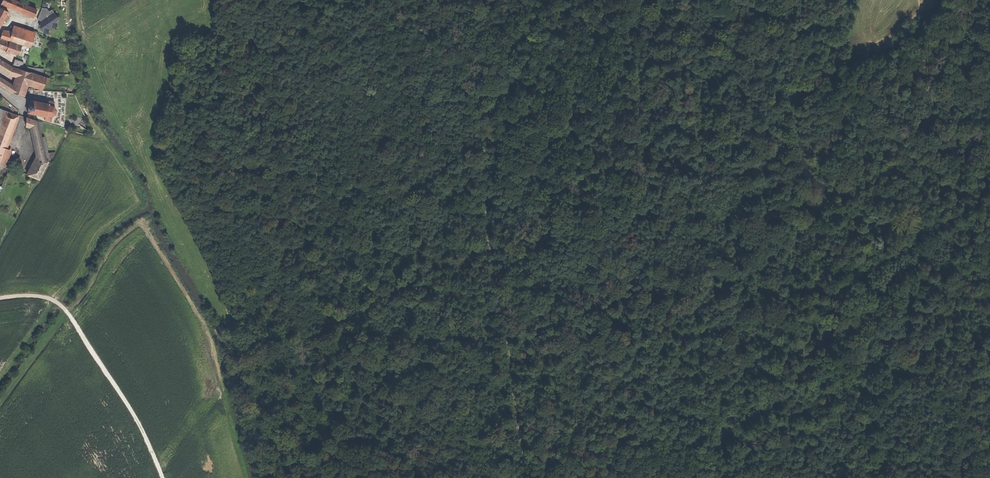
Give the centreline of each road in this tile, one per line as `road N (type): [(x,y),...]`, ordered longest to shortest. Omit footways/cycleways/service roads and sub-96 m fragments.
road 1 (track): [(476,0),(485,64),(473,174),(510,359),(524,477)]
road 2 (track): [(163,477),(139,423),(57,303)]

